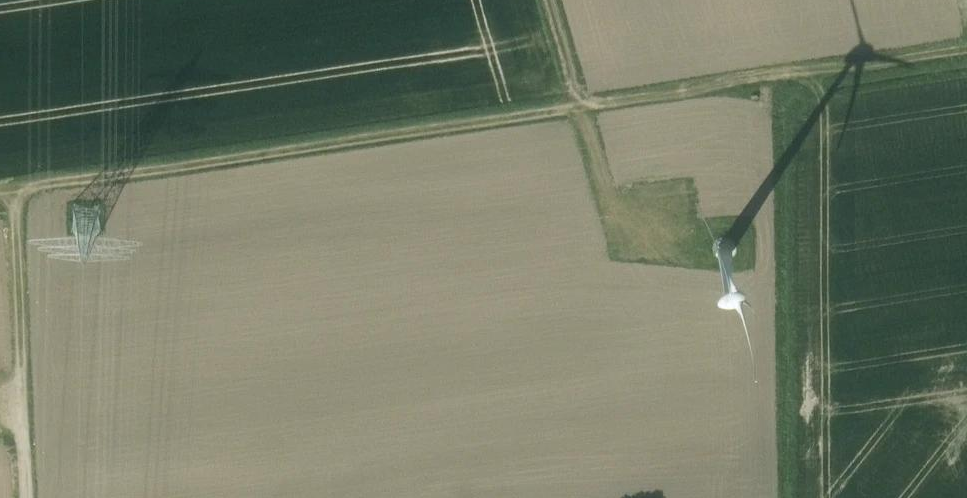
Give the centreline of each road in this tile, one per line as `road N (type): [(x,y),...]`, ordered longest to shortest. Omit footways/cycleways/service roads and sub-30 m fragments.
road 1 (track): [(966,45),(28,197)]
road 2 (track): [(28,197),(28,497)]

